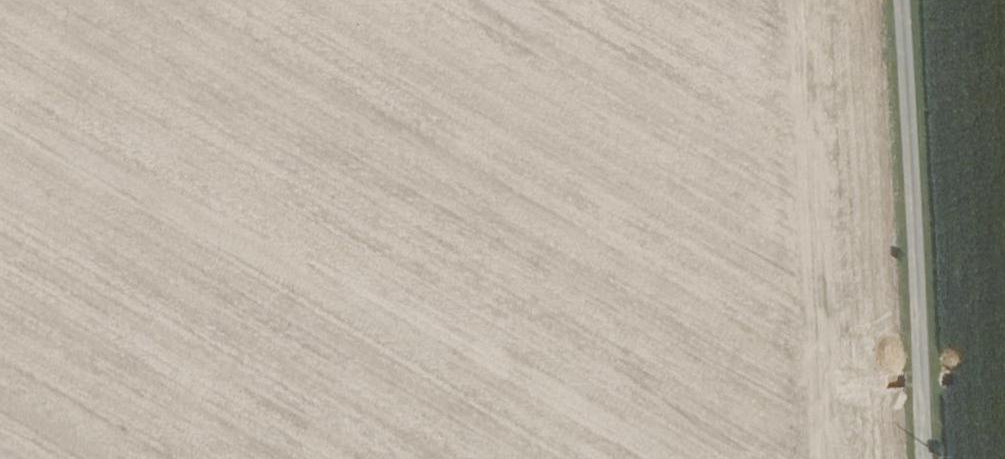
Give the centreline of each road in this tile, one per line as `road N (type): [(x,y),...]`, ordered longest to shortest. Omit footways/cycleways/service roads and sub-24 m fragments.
road 1 (track): [(902,0),(926,458)]

